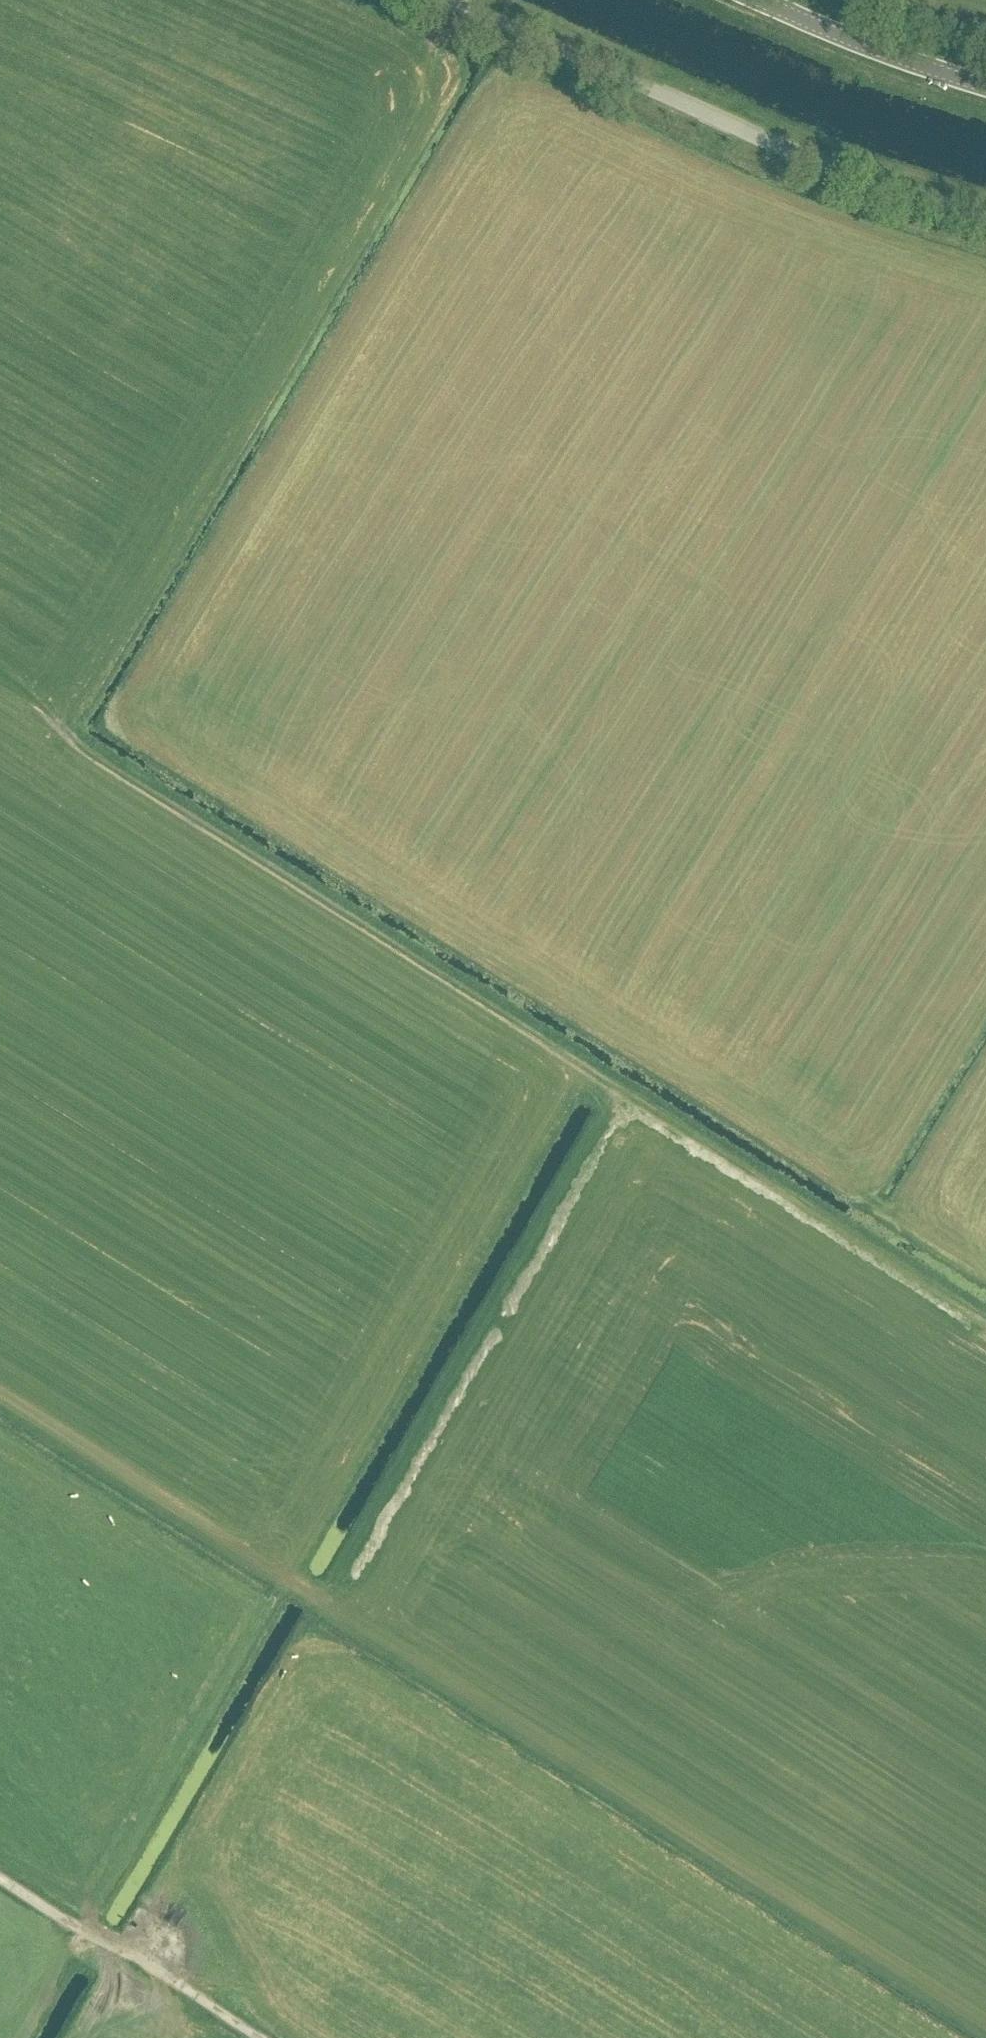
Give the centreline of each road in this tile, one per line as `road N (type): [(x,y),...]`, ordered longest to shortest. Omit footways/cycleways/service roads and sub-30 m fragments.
road 1 (unclassified): [(985,222),(771,148),(449,0)]
road 2 (tertiary): [(985,87),(864,47),(756,0)]

